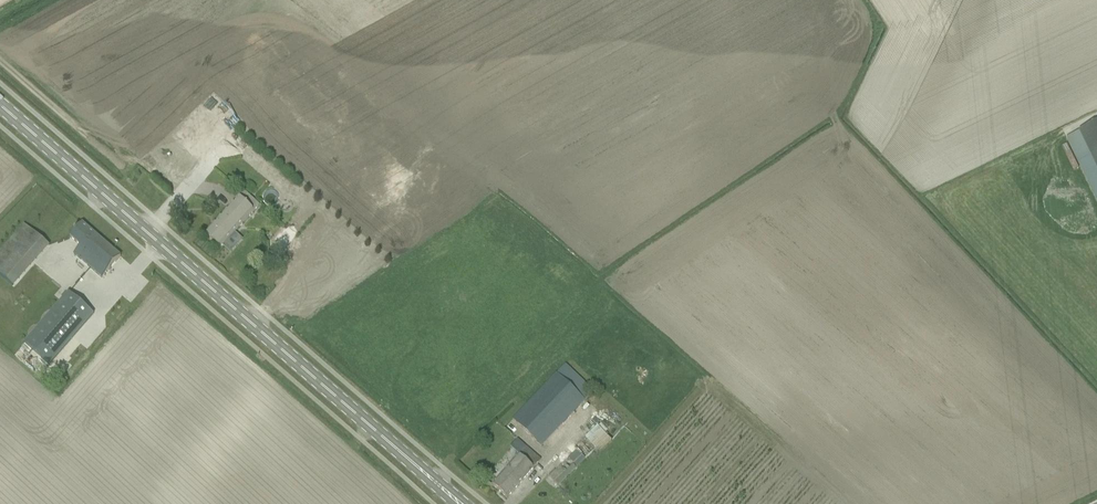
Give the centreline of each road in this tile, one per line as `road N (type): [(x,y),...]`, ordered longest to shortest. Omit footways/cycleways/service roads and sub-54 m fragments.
road 1 (primary): [(459,503),(0,103)]
road 2 (track): [(187,190),(157,167),(111,157),(0,63)]

